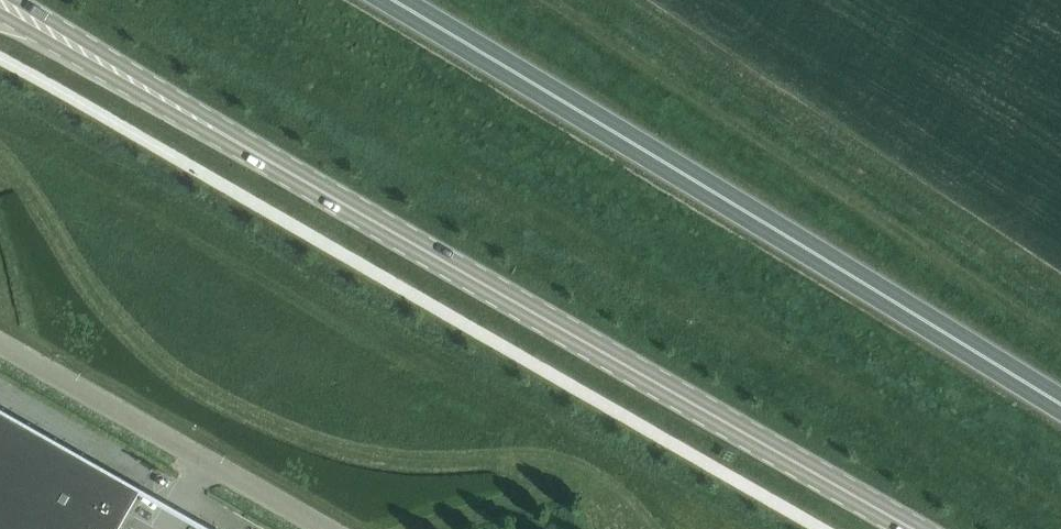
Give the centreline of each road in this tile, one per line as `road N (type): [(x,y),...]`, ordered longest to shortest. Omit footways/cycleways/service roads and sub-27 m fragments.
road 1 (secondary): [(910,528),(1,0)]
road 2 (trunk): [(1060,407),(386,0)]
road 3 (unclassified): [(321,528),(0,347)]

